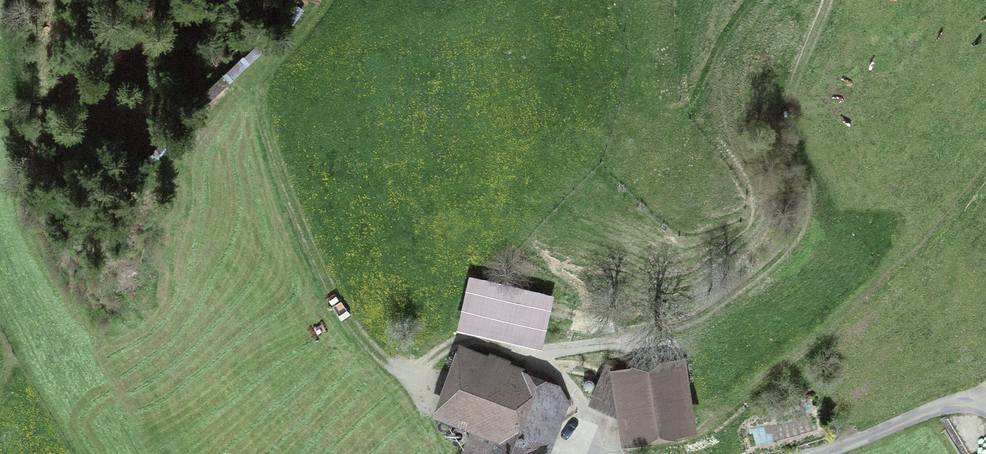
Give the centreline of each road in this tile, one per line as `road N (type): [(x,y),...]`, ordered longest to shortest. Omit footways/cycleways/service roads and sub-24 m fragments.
road 1 (track): [(327,0),(272,66),(262,106),(293,208),(338,309),(398,368),(418,367),(475,339),(532,354),(574,389),(578,409),(569,445)]
road 2 (track): [(532,354),(701,310),(788,248),(807,202),(787,116),(825,0)]
road 3 (track): [(654,0),(645,90),(670,113),(691,103),(749,0)]
road 4 (track): [(985,405),(924,412),(814,453)]

